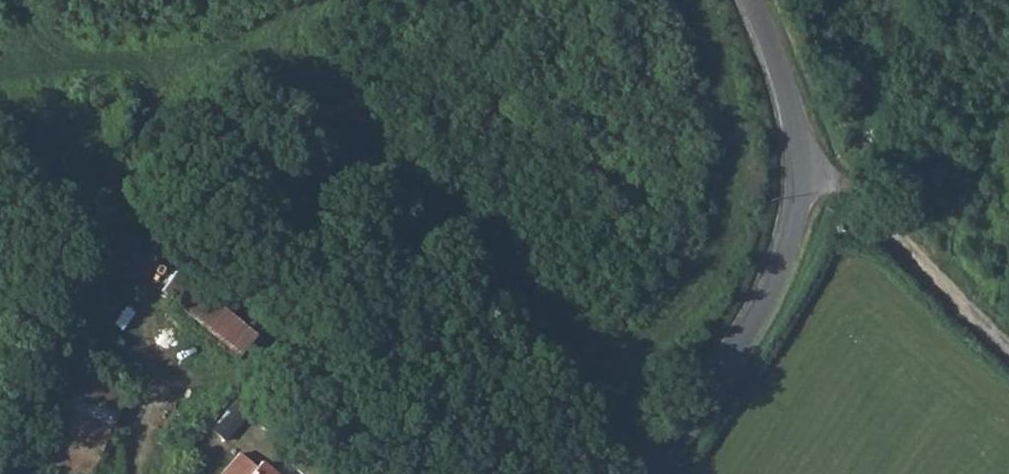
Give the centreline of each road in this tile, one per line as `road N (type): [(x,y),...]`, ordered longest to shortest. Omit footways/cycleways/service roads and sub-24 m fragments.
road 1 (track): [(686,0),(716,80),(729,189),(708,278),(673,316),(628,340),(580,347),(532,324),(256,30)]
road 2 (unclassified): [(655,473),(813,237),(820,187),(810,135),(755,0)]
road 3 (track): [(0,68),(198,49),(315,0)]
road 4 (track): [(820,187),(849,195),(885,223),(954,305),(1008,354)]
road 5 (track): [(137,473),(133,459),(151,406),(143,322),(150,275)]

